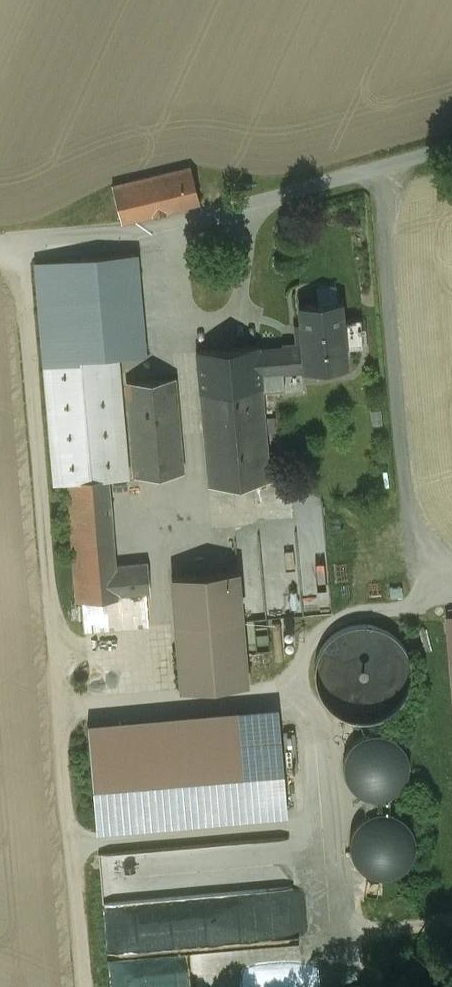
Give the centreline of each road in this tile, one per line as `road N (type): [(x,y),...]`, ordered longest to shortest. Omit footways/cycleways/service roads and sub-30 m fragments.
road 1 (track): [(89,986),(21,243)]
road 2 (unclassified): [(451,149),(155,231),(0,243)]

